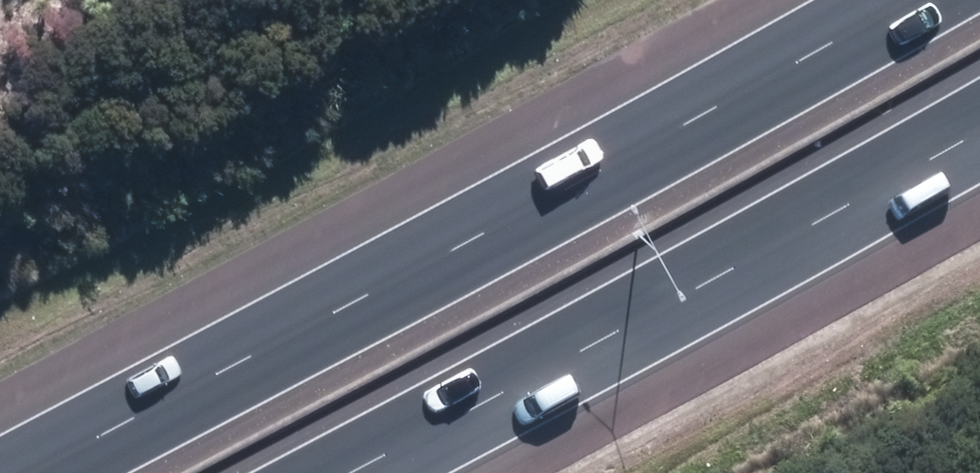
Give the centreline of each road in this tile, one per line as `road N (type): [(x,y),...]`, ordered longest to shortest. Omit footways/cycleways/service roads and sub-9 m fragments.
road 1 (motorway): [(6,472),(429,249),(861,0)]
road 2 (motorway): [(979,121),(324,472)]

